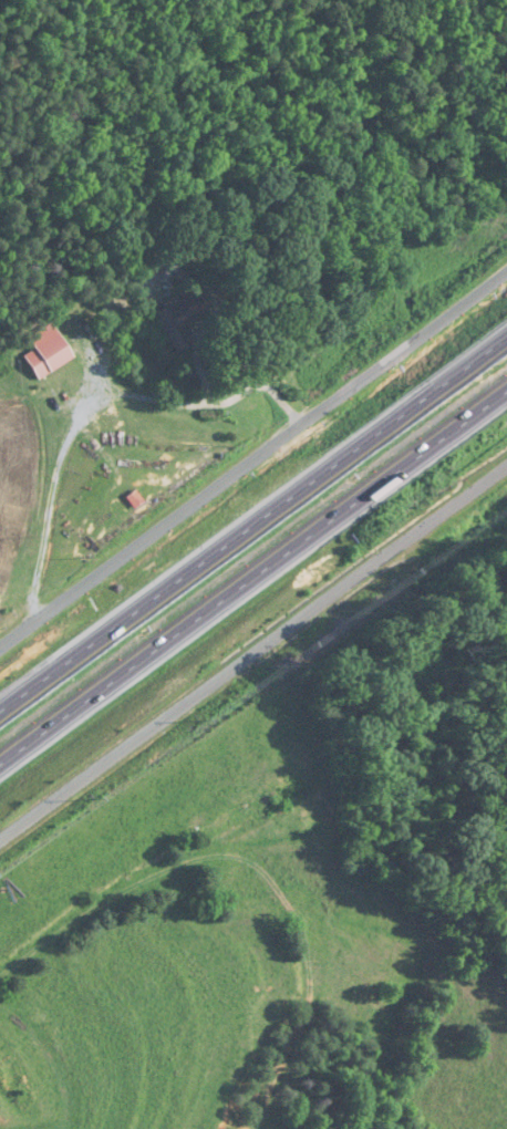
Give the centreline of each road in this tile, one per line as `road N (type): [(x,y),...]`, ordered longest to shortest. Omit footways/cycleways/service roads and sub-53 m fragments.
road 1 (tertiary): [(0,841),(506,467)]
road 2 (tertiary): [(0,654),(506,280)]
road 3 (motorway): [(506,336),(0,709)]
road 4 (motorway): [(0,757),(506,384)]

